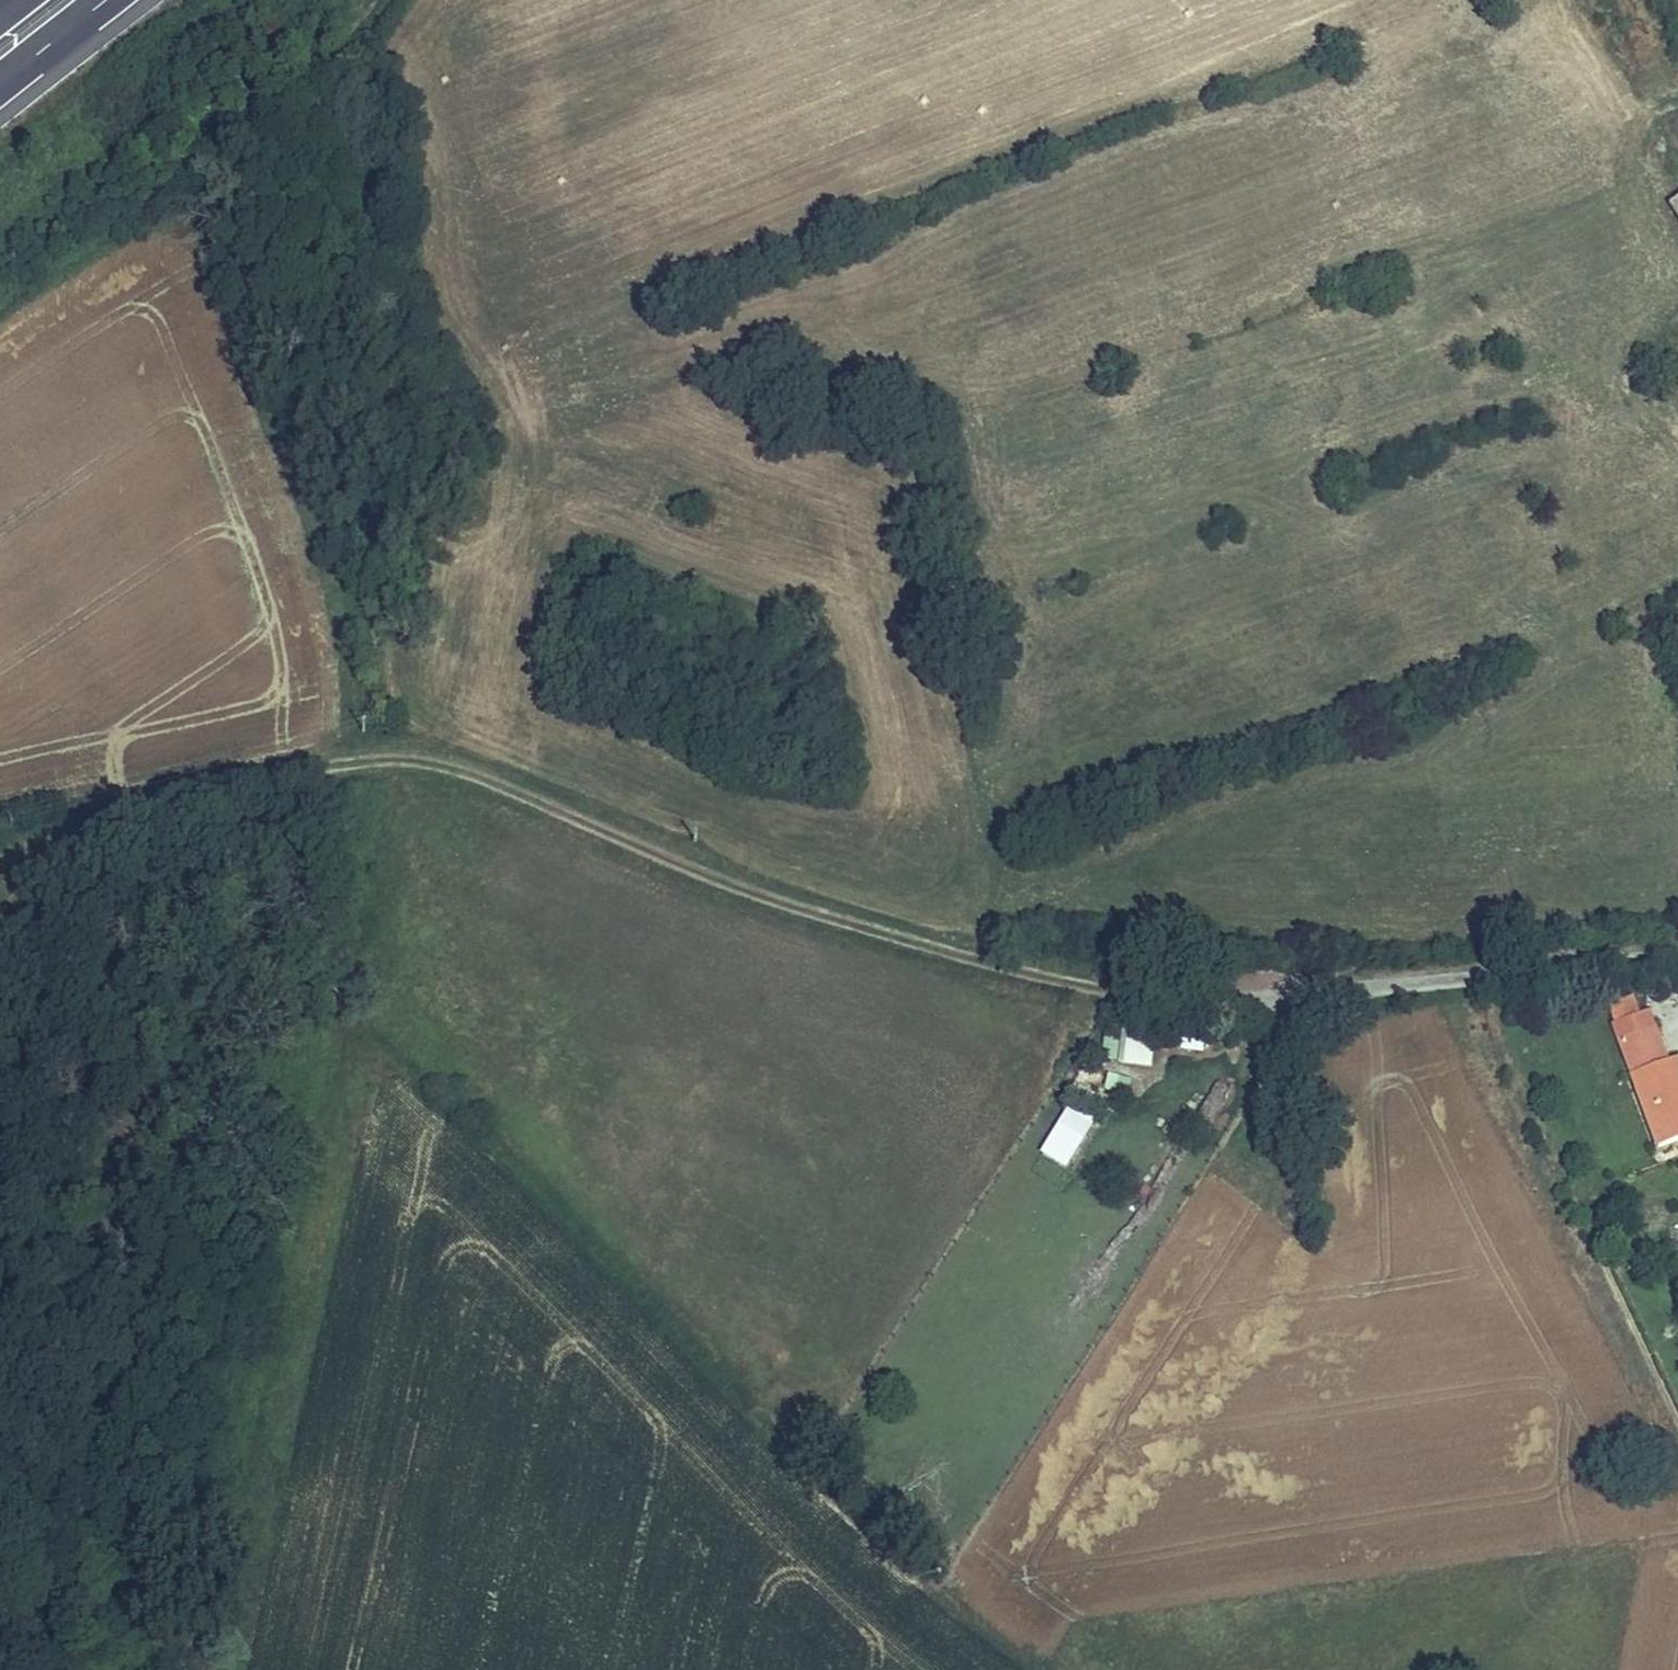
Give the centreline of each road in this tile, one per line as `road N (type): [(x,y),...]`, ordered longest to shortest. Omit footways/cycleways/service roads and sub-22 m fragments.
road 1 (track): [(0,859),(208,794),(367,766),(422,766),(656,855),(1060,989),(1241,996)]
road 2 (residential): [(1241,996),(1677,954)]
road 3 (motorway): [(0,85),(107,0)]

